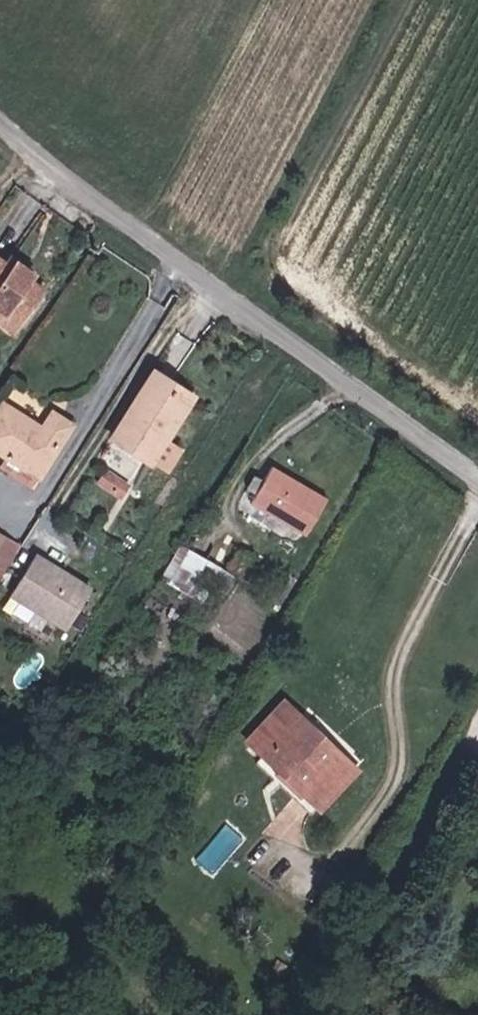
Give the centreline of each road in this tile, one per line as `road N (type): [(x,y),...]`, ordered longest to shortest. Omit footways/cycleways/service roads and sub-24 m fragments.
road 1 (unclassified): [(0,121),(180,266),(477,473)]

